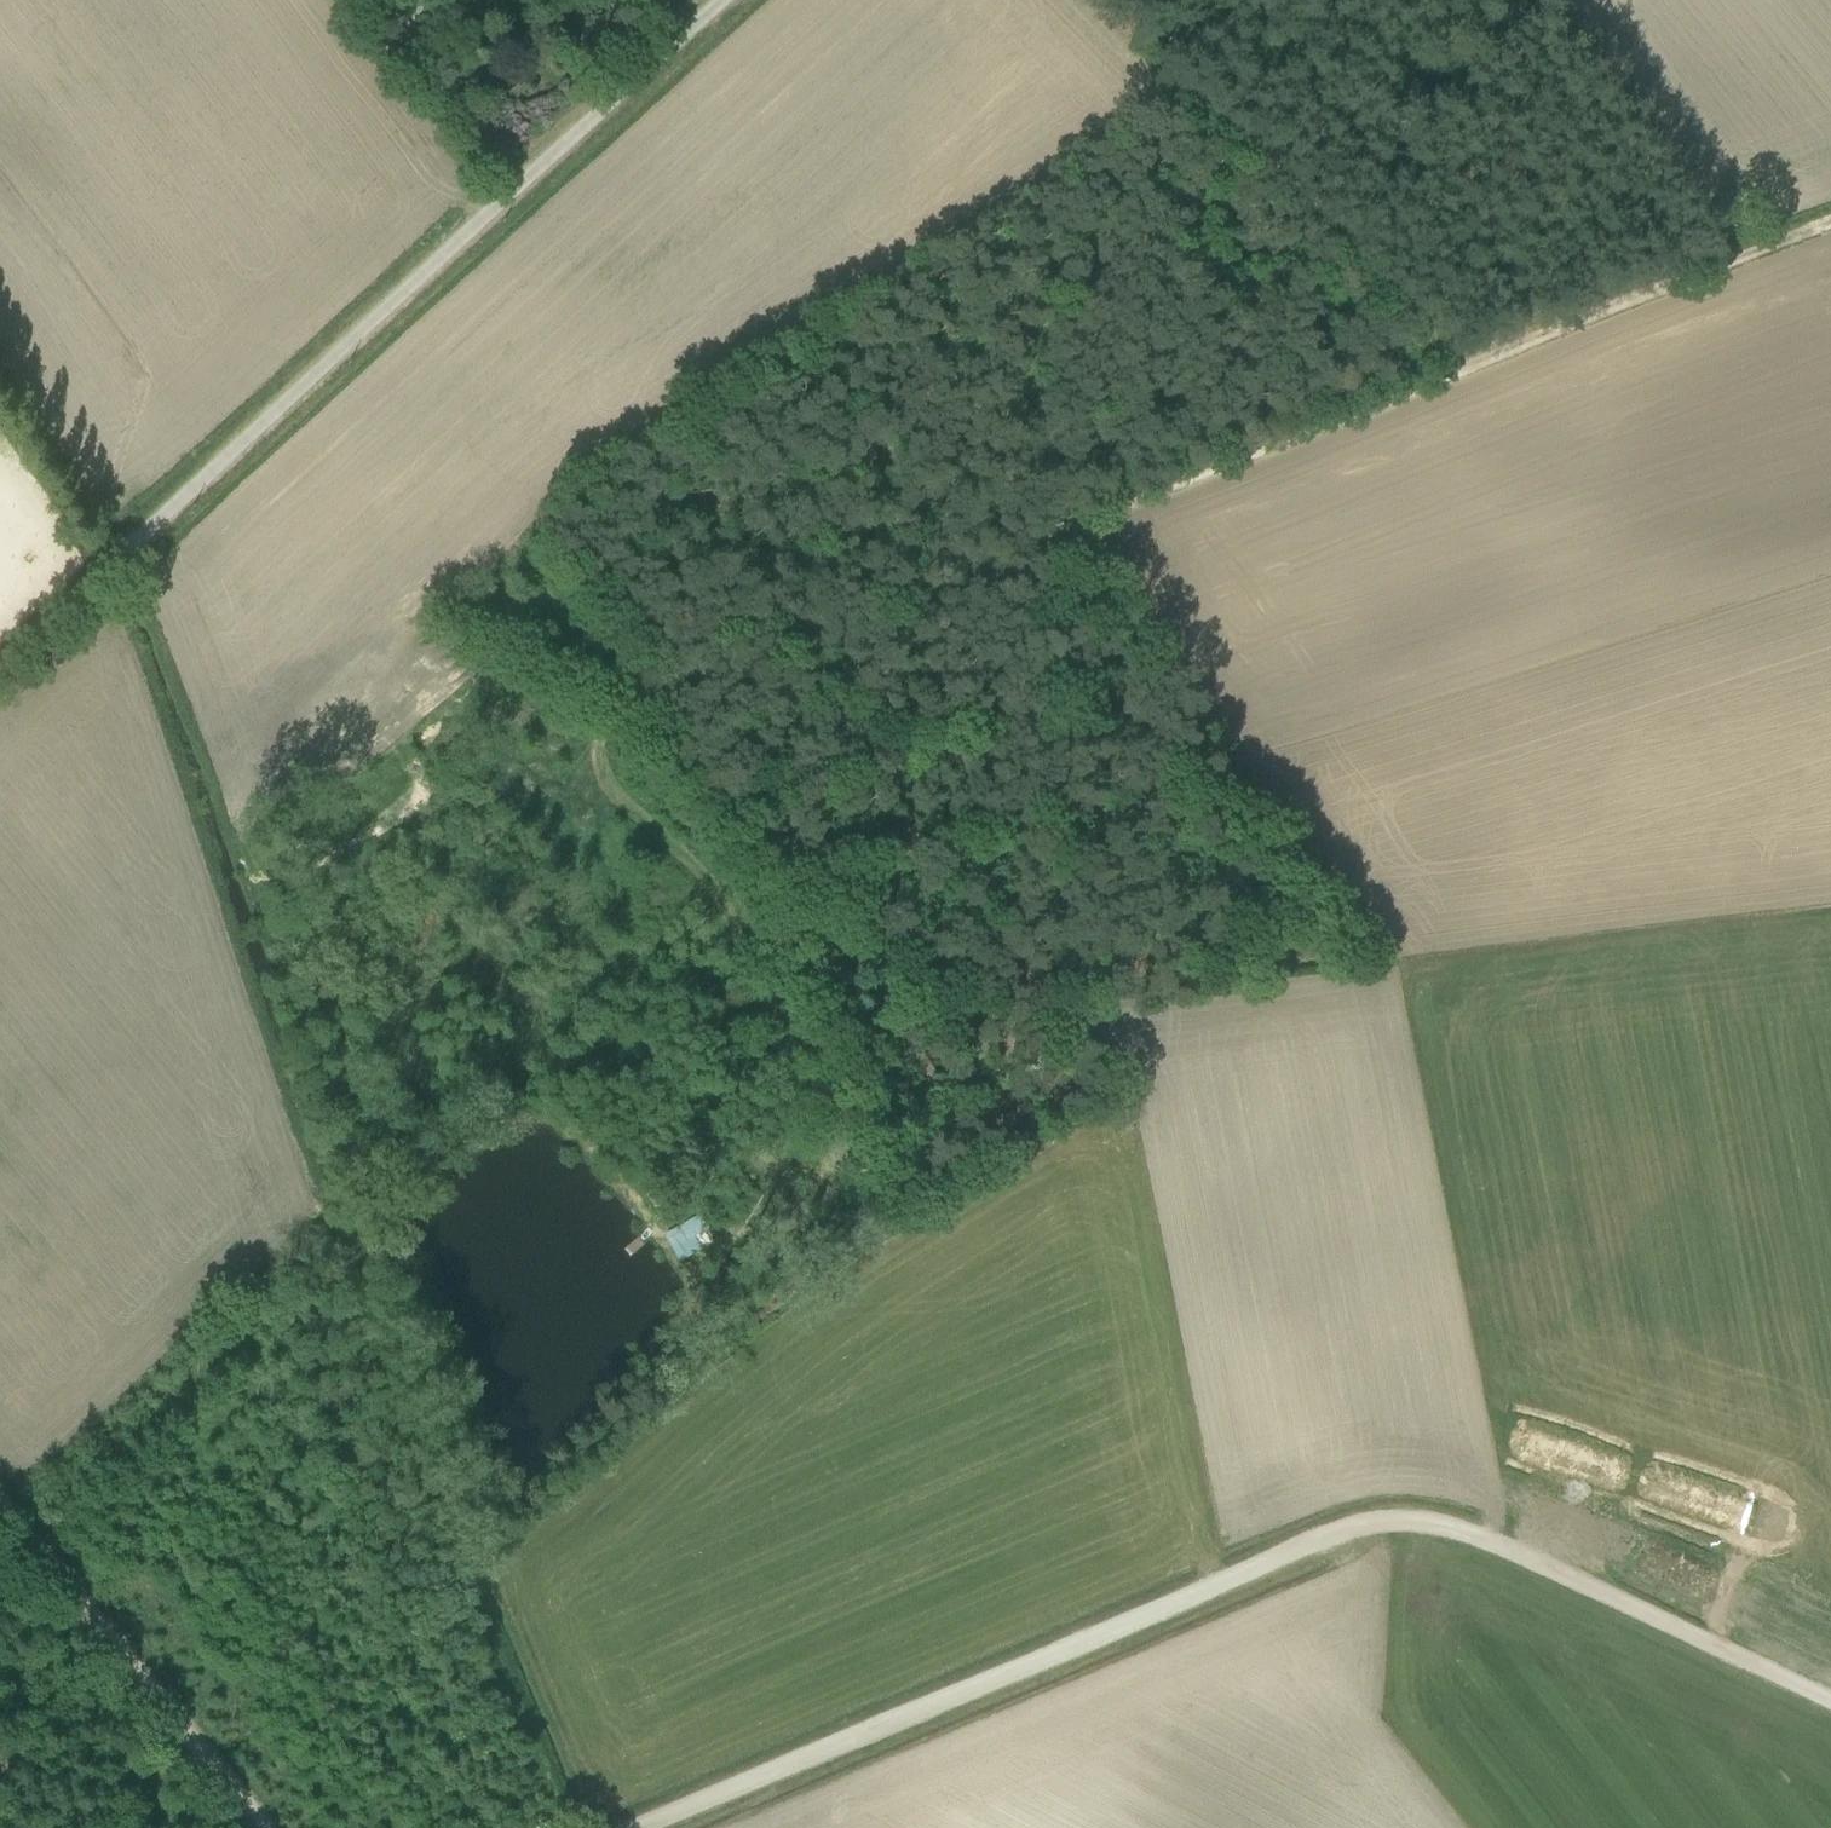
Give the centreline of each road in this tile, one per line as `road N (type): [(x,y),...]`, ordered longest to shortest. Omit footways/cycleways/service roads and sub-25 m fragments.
road 1 (track): [(1830,224),(645,695),(605,721)]
road 2 (track): [(1830,1700),(1497,1542),(1404,1520),(1329,1535),(639,1827)]
road 3 (unclassified): [(722,0),(379,309),(0,668)]
road 4 (track): [(259,1827),(0,1509)]

